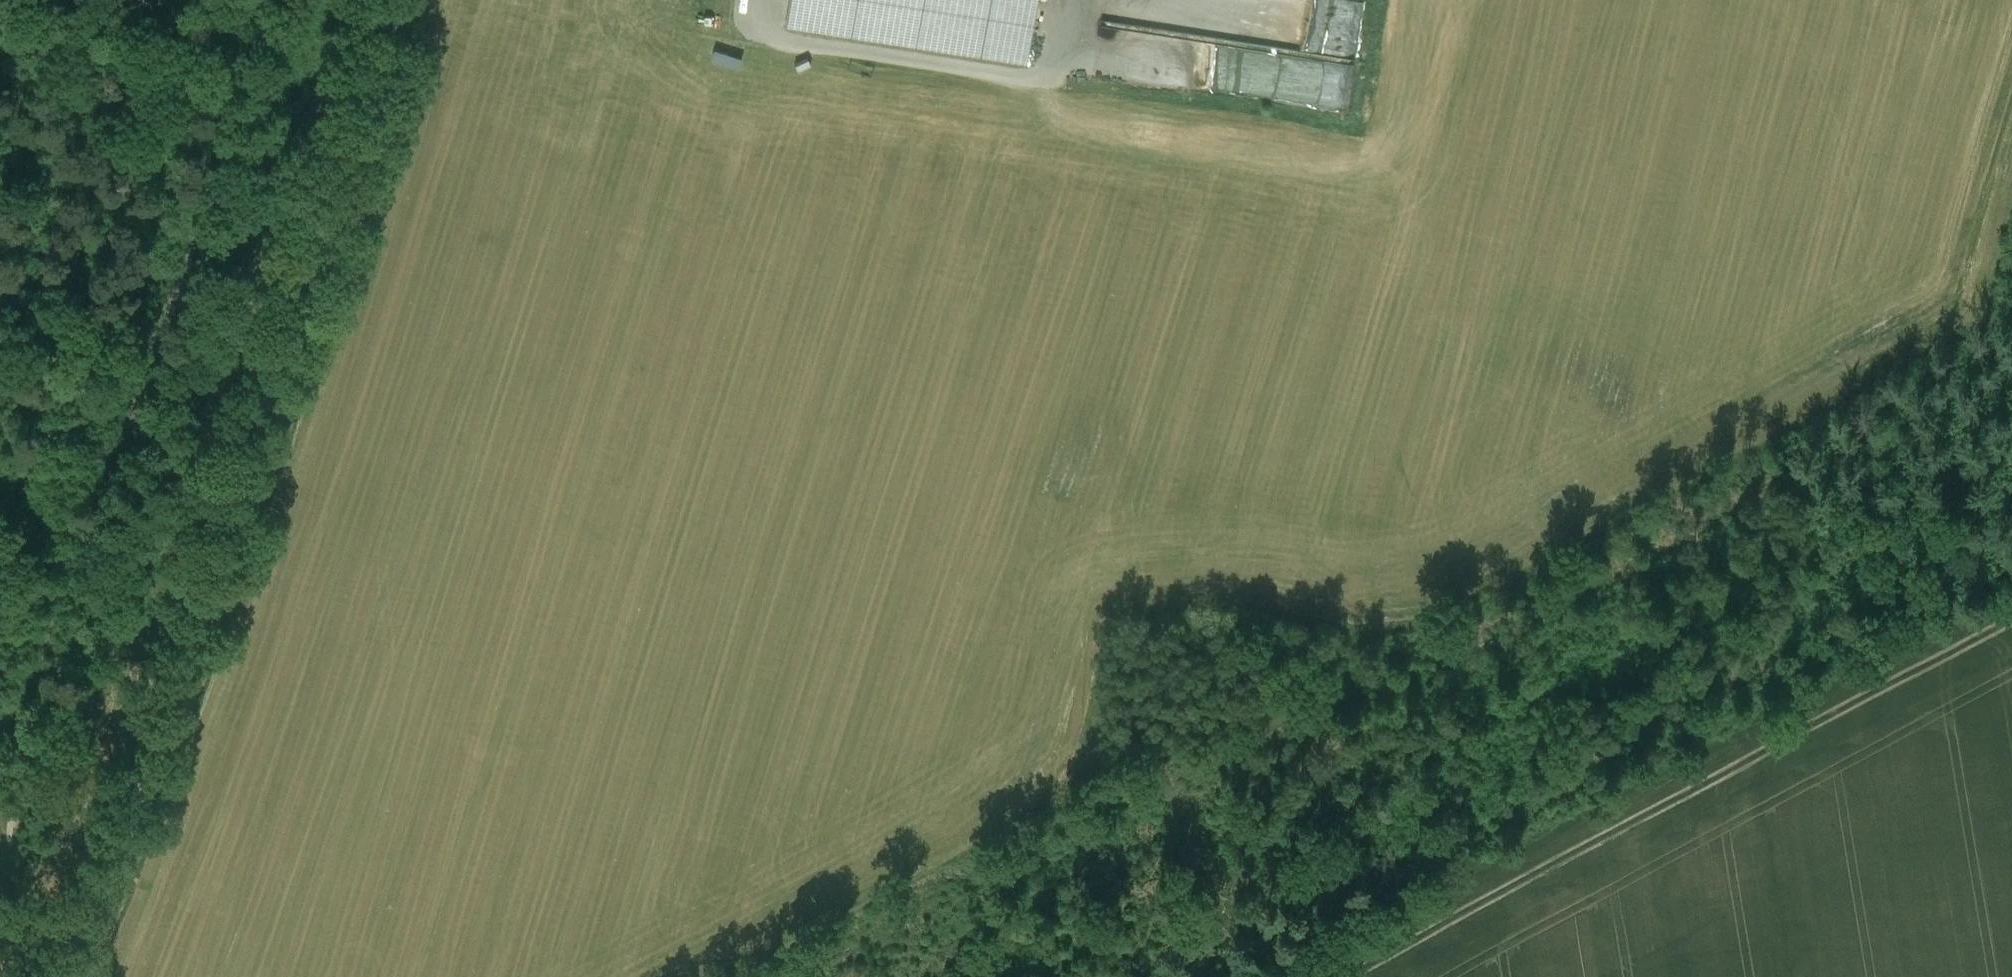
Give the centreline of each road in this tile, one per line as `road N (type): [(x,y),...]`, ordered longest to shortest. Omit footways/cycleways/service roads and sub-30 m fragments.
road 1 (unclassified): [(72,976),(207,619),(403,0)]

